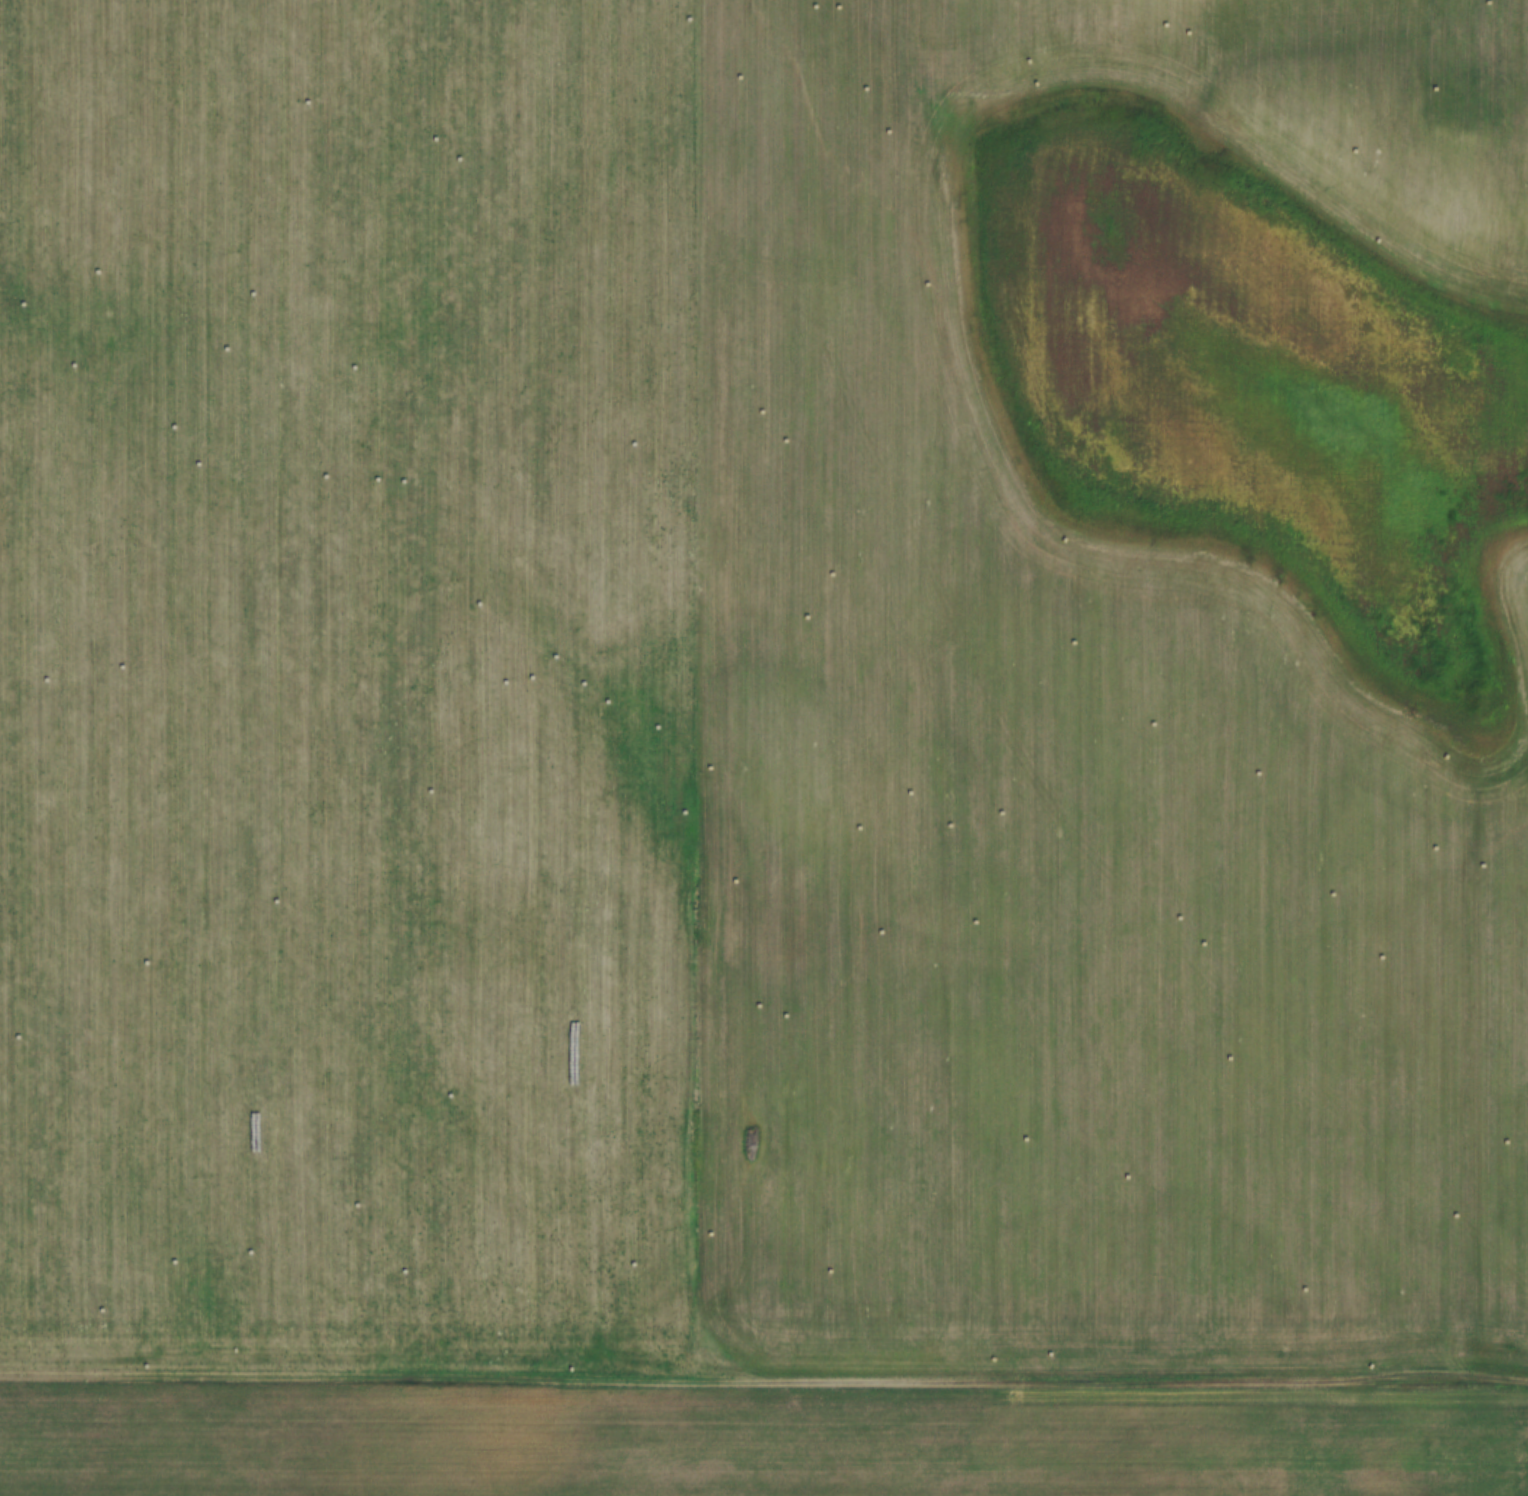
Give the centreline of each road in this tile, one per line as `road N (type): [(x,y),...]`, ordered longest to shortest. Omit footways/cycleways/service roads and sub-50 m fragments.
road 1 (track): [(1527,1393),(884,1395),(0,1378)]

